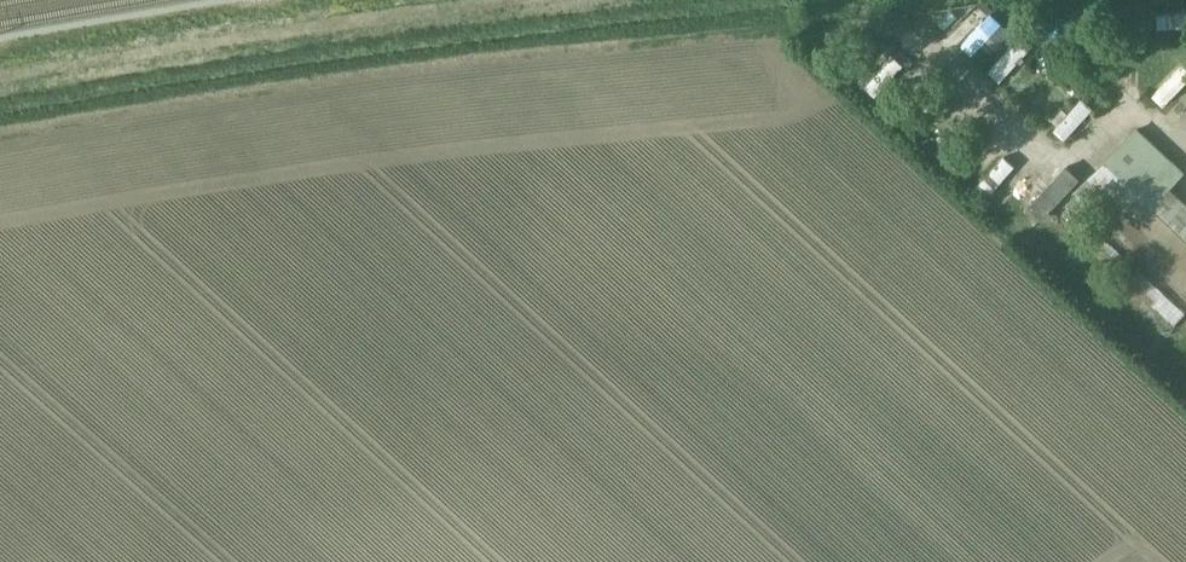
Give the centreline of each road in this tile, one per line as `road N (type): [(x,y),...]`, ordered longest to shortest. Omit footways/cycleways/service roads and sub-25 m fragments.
road 1 (track): [(537,0),(0,82)]

